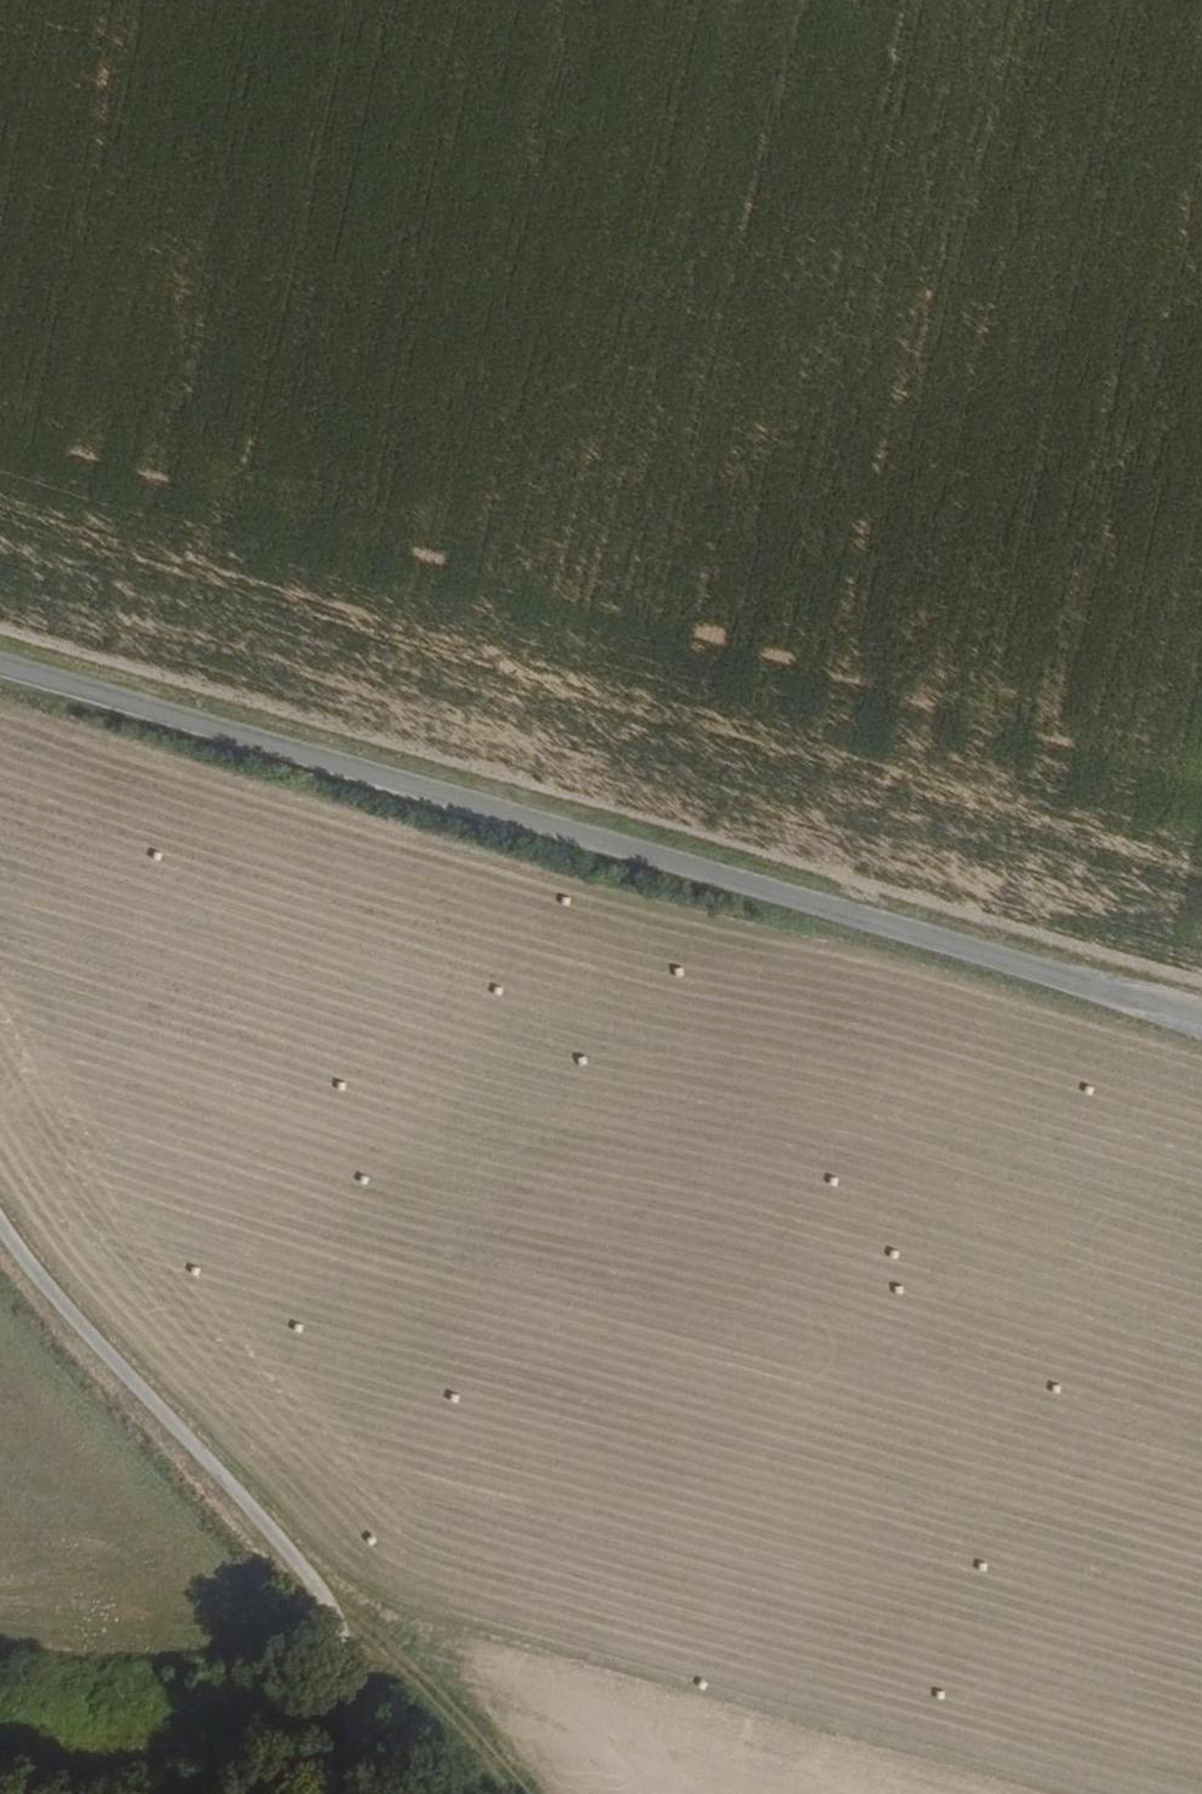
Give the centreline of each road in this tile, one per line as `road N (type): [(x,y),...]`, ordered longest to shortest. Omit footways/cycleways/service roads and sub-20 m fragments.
road 1 (unclassified): [(1201,1020),(0,666)]
road 2 (track): [(0,1199),(167,1387),(343,1623),(351,1793)]

